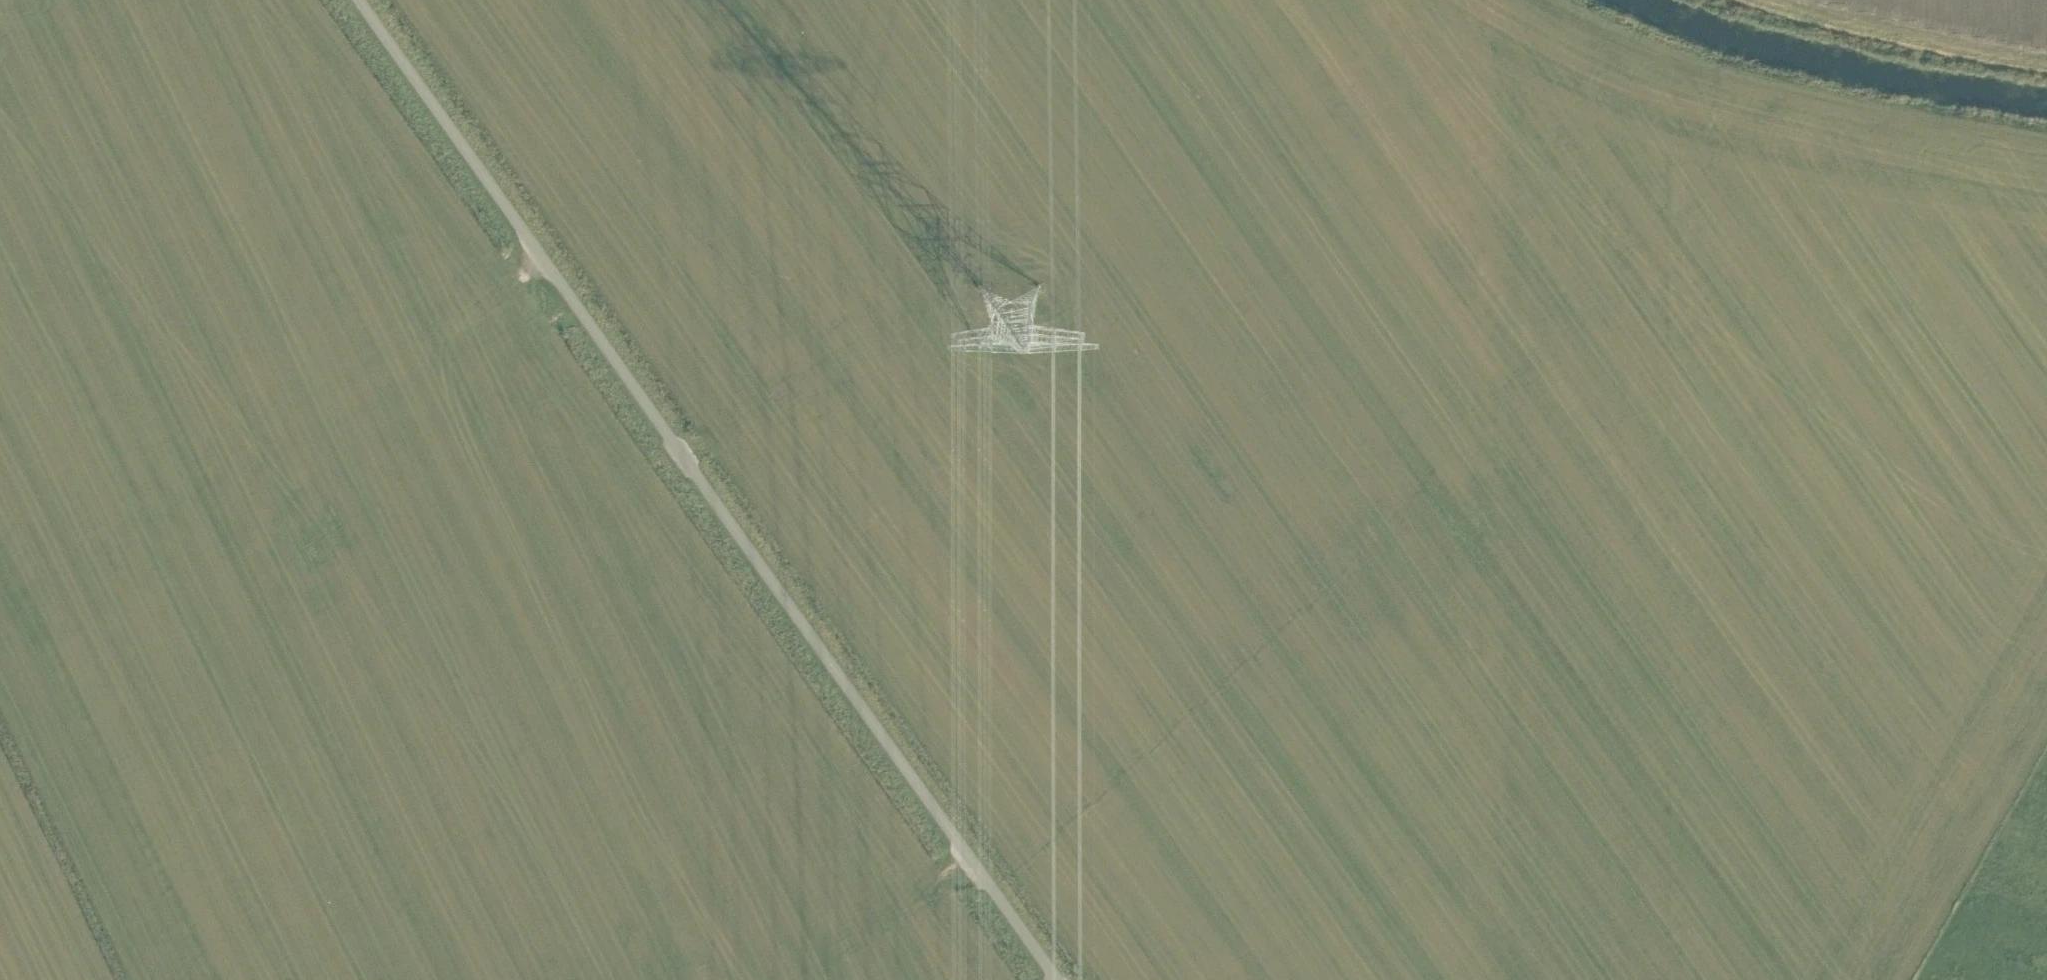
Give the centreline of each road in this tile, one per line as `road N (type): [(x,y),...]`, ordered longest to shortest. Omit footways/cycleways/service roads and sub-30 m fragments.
road 1 (unclassified): [(1061,979),(360,0)]
road 2 (track): [(548,264),(0,572)]

